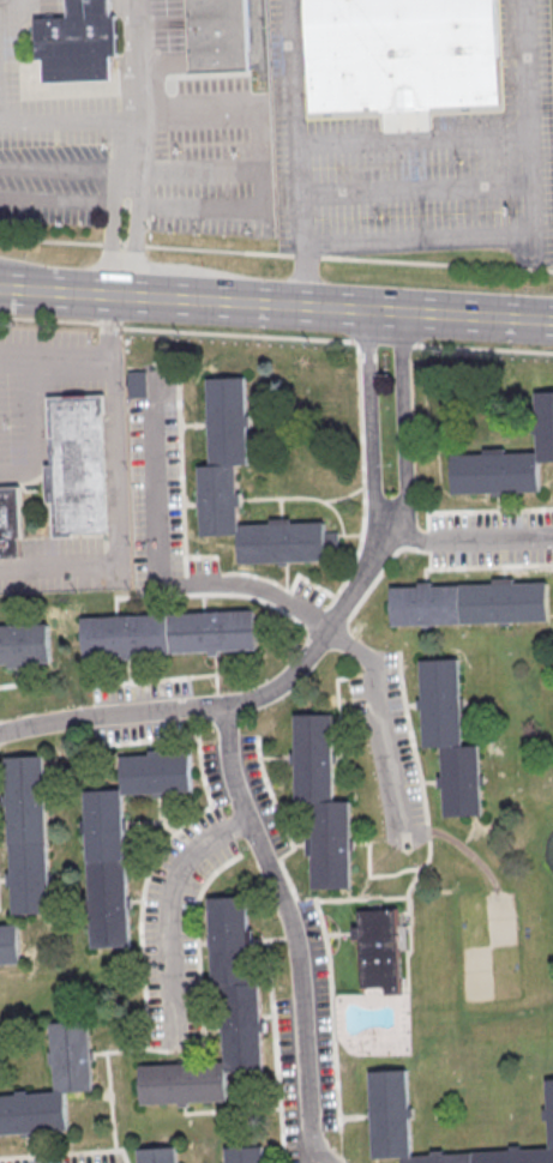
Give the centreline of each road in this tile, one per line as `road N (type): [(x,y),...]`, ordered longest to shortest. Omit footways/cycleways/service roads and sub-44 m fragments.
road 1 (residential): [(387,529),(290,676),(258,694),(0,734)]
road 2 (residential): [(222,705),(234,782),(294,930),(311,1162)]
road 3 (secondary): [(303,306),(0,286)]
road 4 (residential): [(367,309),(373,496),(387,529)]
road 5 (residential): [(387,529),(407,494),(403,312)]
road 6 (secondary): [(552,320),(403,312)]

